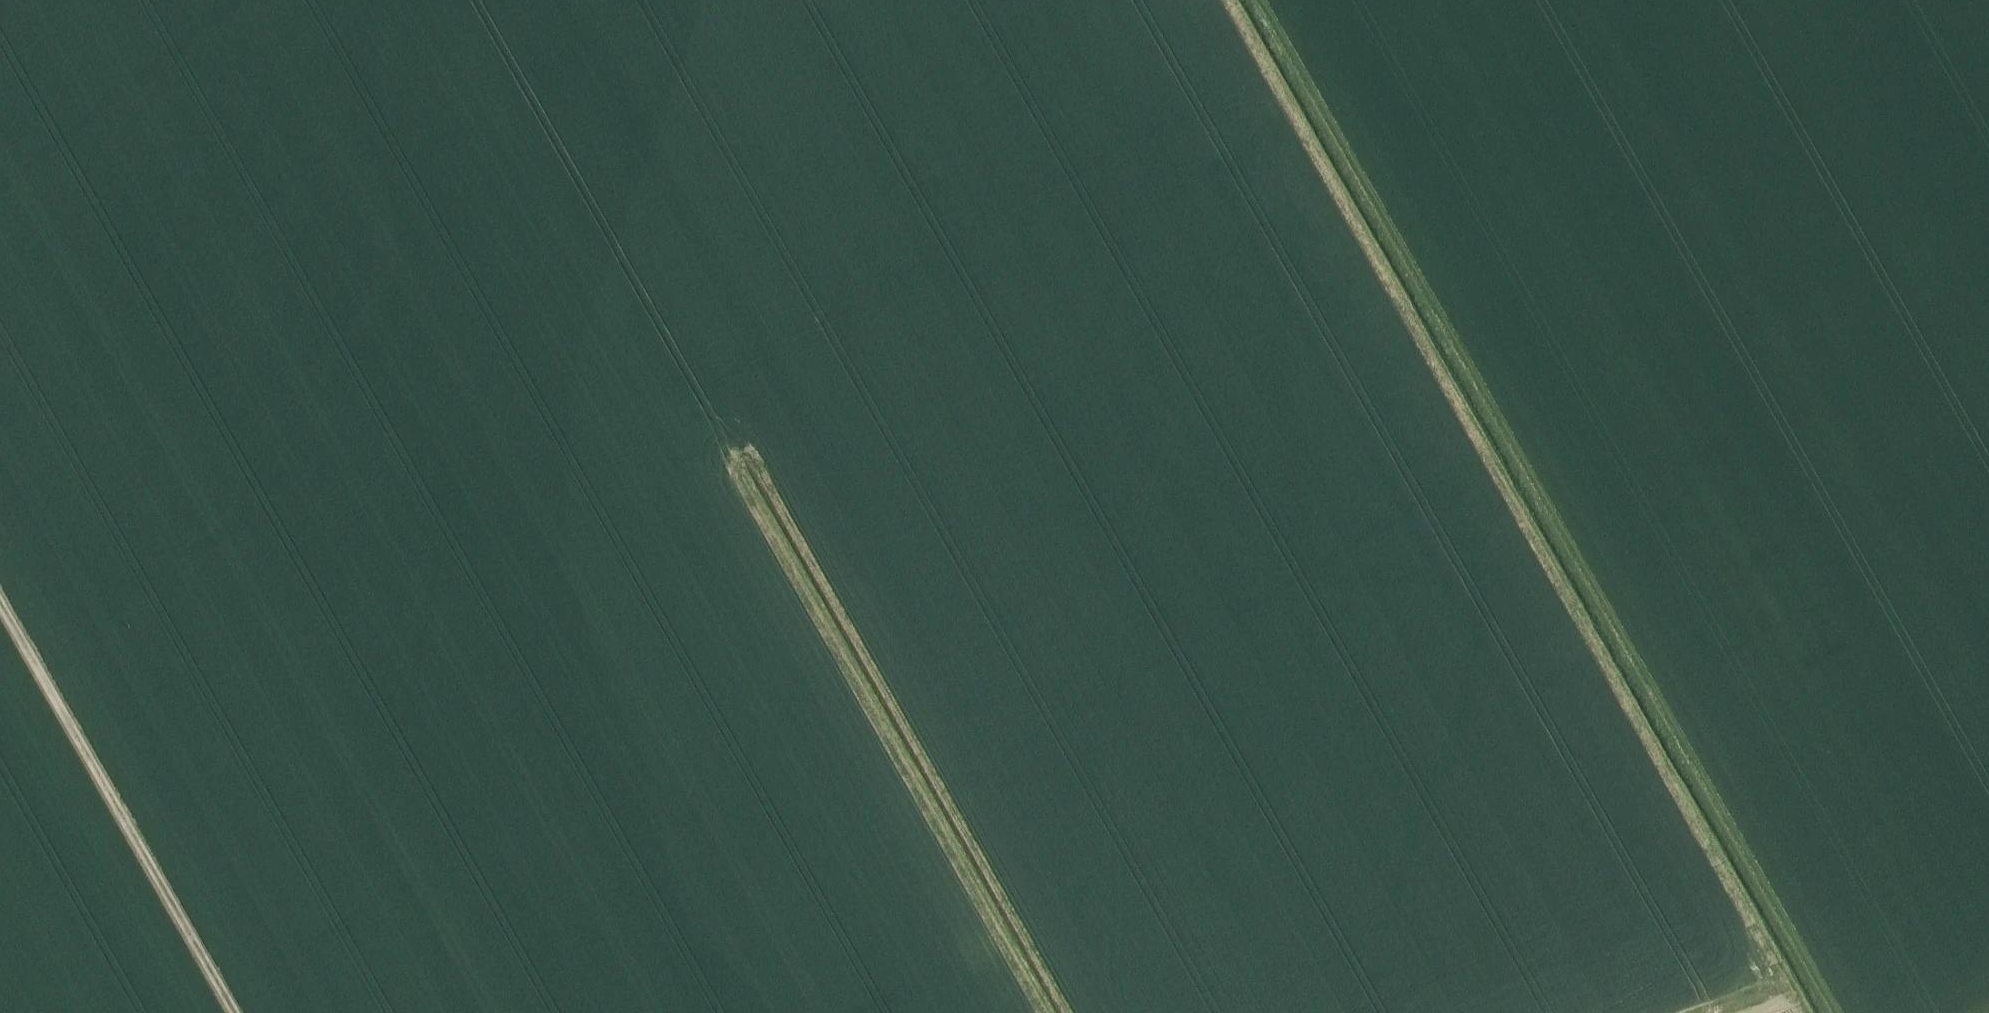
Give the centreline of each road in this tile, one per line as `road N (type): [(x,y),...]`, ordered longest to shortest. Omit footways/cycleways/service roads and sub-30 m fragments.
road 1 (track): [(235,1012),(0,603)]

